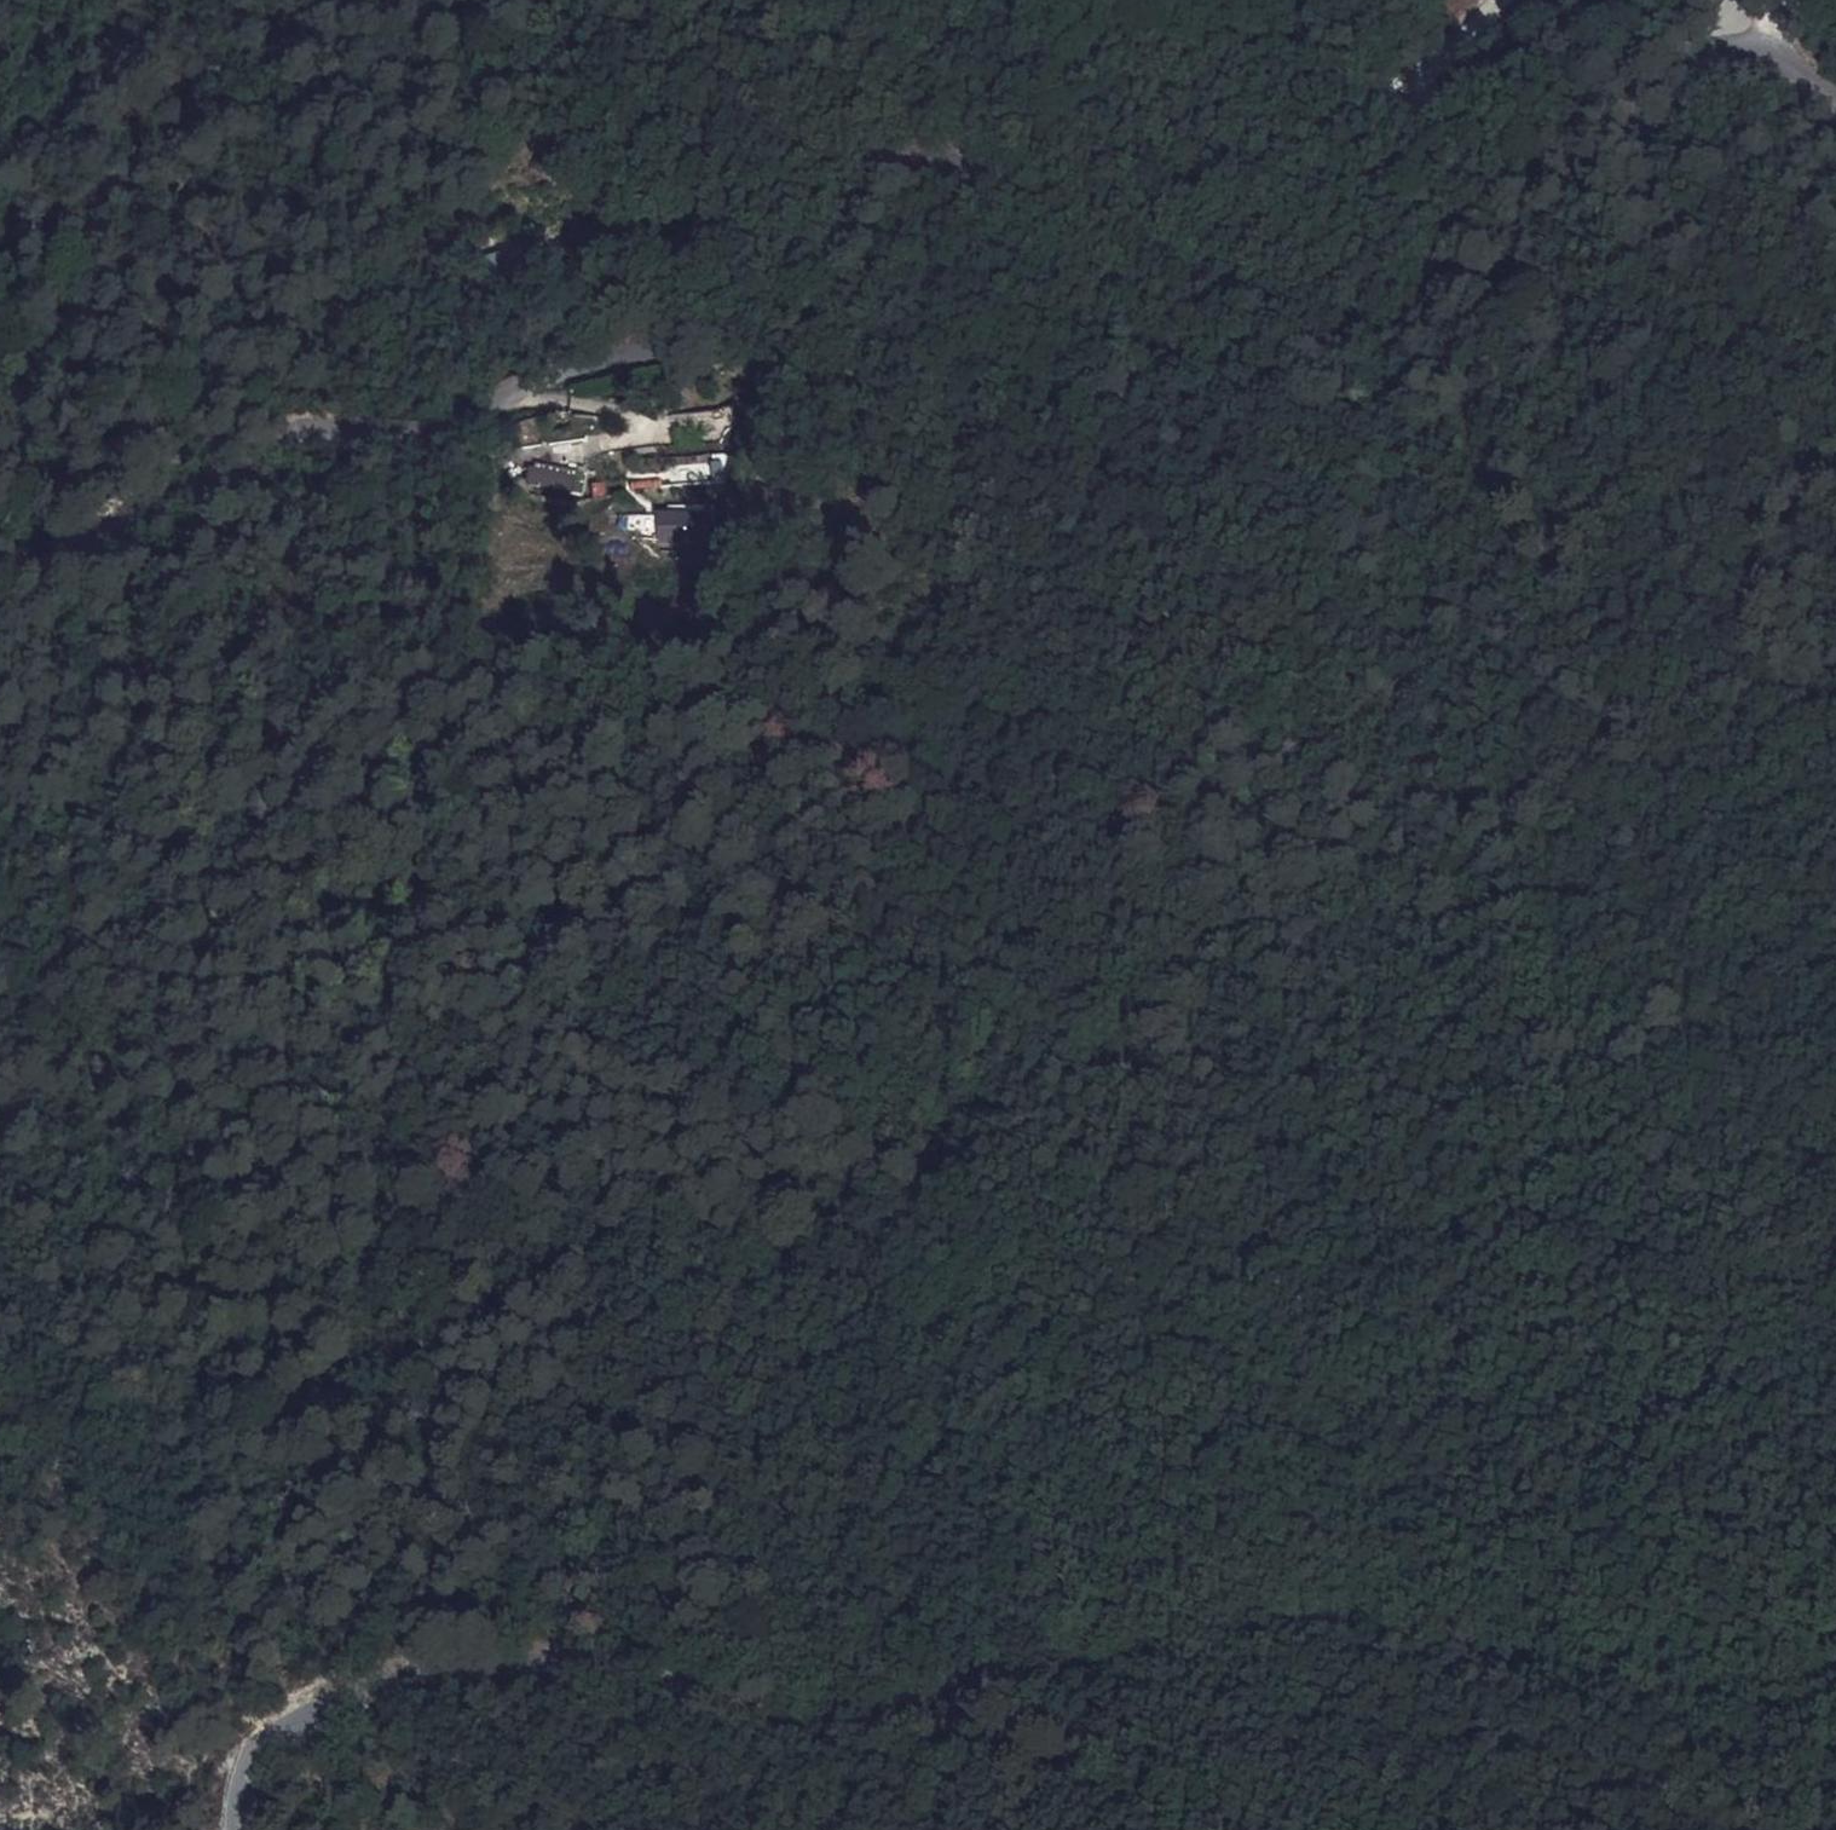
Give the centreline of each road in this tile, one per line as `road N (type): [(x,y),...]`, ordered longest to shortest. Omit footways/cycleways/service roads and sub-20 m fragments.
road 1 (unclassified): [(0,552),(43,551),(122,528),(280,445),(355,428),(453,419),(550,375),(706,338),(804,300),(942,198),(1002,173),(1071,176),(1366,314),(1411,320),(1455,309),(1697,62),(1740,47),(1778,59),(1835,104)]
road 2 (unclassified): [(234,1829),(244,1776),(270,1740),(332,1707),(617,1671),(843,1712),(1113,1657),(1348,1632),(1514,1677),(1835,1674)]

